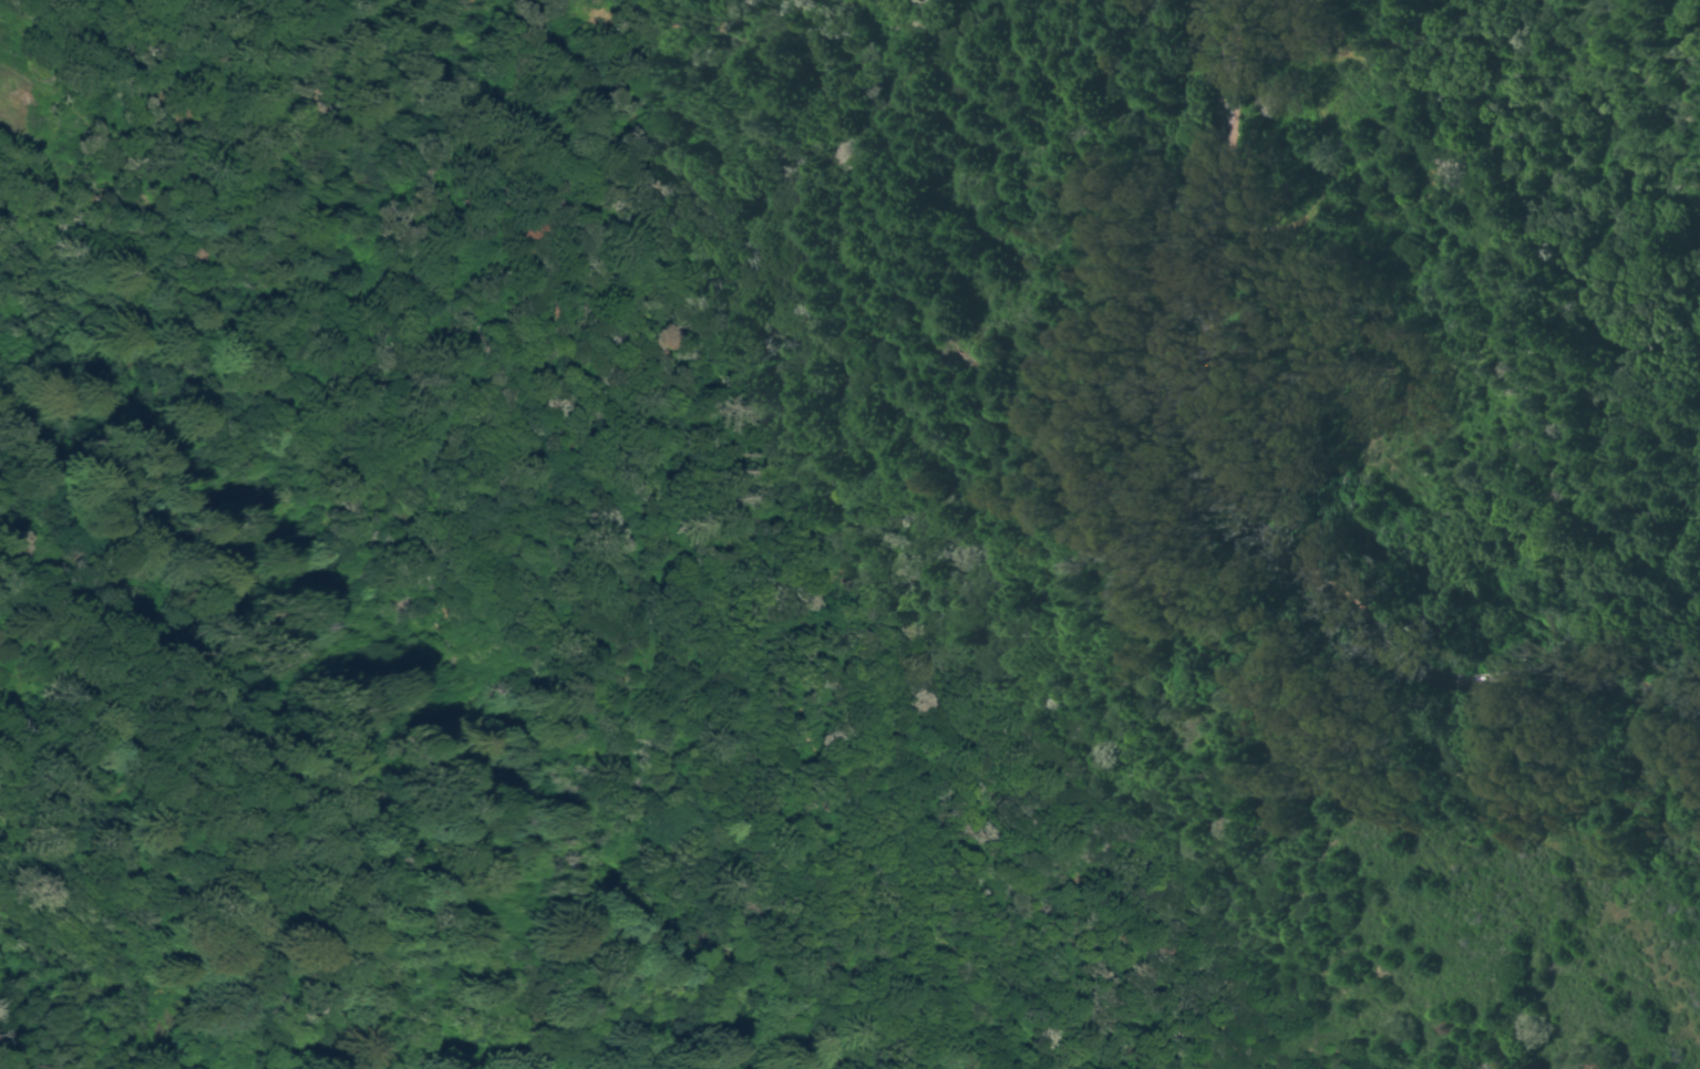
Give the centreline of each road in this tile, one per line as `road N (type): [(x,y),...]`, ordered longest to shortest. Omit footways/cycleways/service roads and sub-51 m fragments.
road 1 (primary): [(1699,699),(1423,663),(1315,592),(1205,494),(1177,445),(1170,384),(1222,80),(1223,0)]

